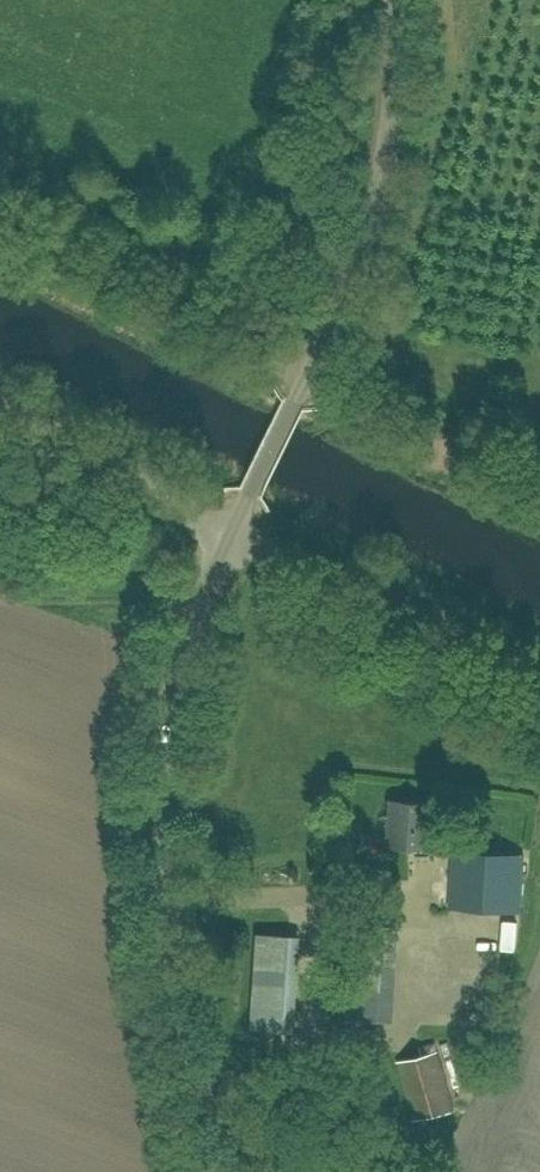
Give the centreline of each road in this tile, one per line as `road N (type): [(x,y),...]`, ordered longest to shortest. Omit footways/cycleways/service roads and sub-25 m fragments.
road 1 (unclassified): [(233,532),(178,686),(174,824),(214,1171)]
road 2 (track): [(0,229),(539,497)]
road 3 (unclassified): [(401,0),(402,127),(342,289),(233,532)]
road 4 (unclassified): [(539,688),(233,532)]
road 5 (unclassified): [(233,532),(0,417)]

